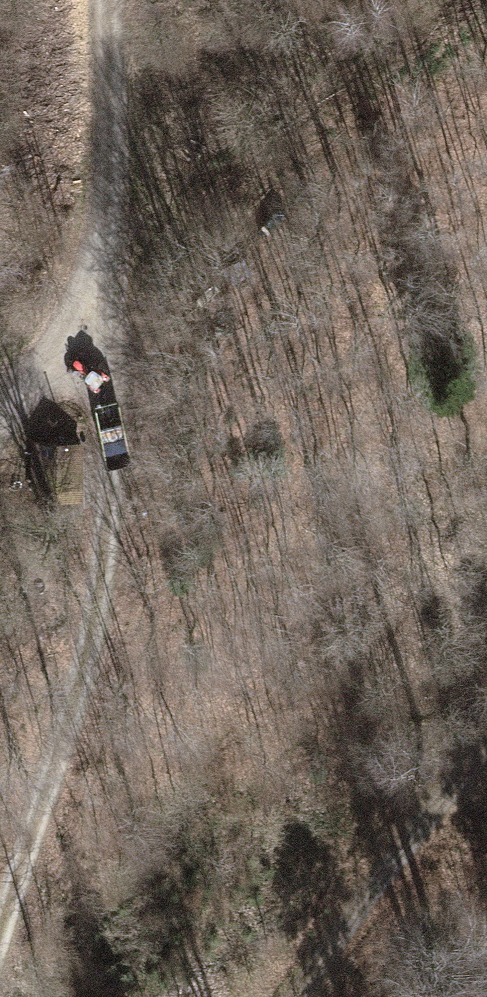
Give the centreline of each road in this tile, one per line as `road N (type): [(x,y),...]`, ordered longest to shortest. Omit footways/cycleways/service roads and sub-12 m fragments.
road 1 (track): [(105,278),(103,626),(0,961)]
road 2 (track): [(0,435),(105,278),(105,0)]
road 3 (track): [(486,758),(326,996)]

